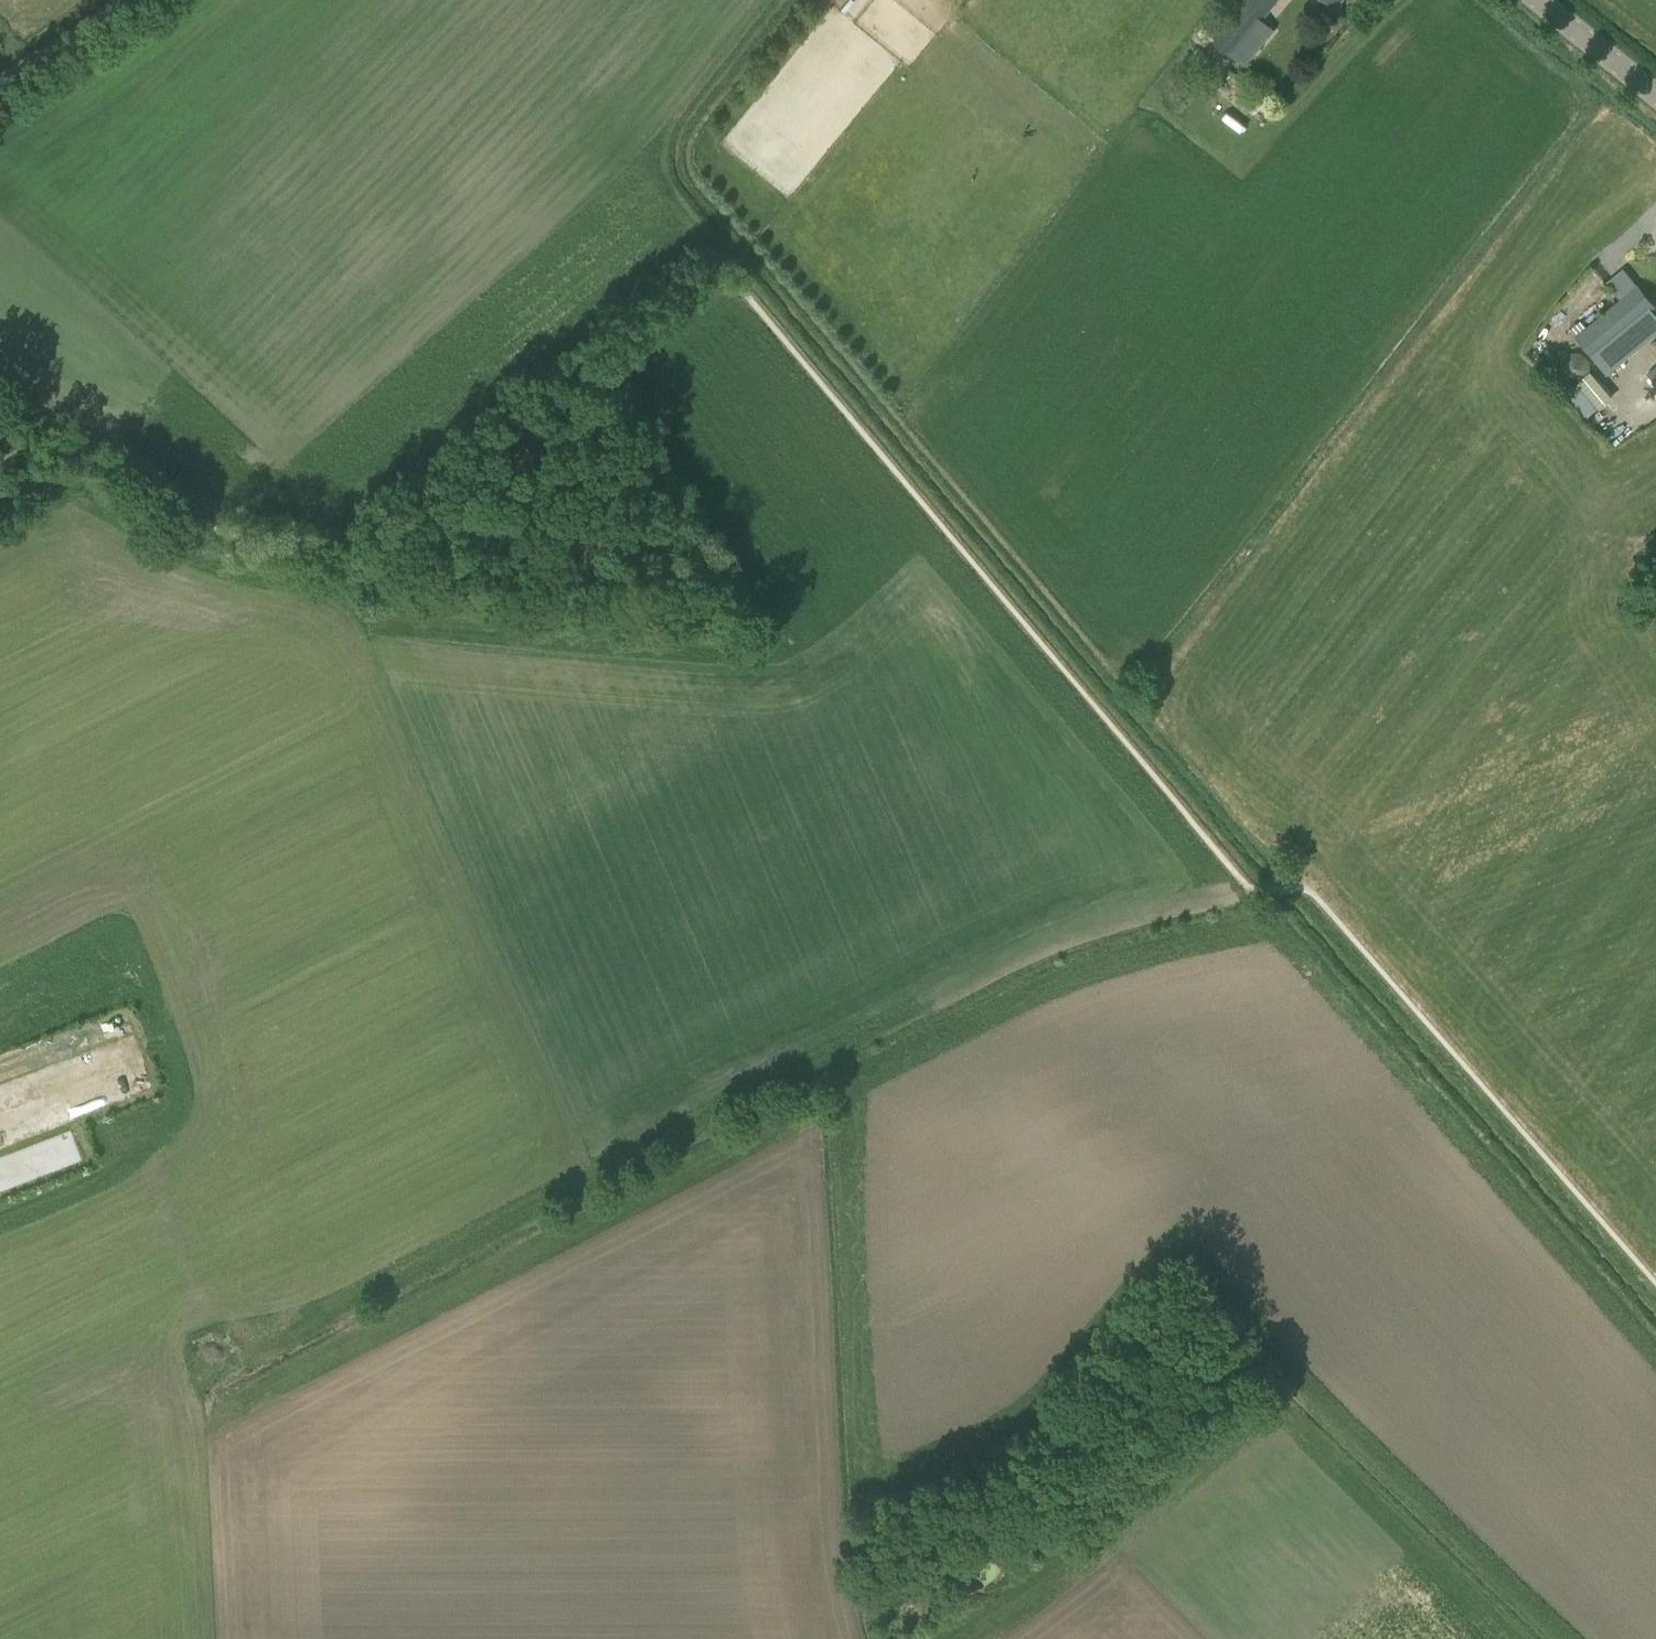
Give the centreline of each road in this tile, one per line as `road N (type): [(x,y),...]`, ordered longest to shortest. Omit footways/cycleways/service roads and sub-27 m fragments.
road 1 (tertiary): [(1655,95),(1539,0)]
road 2 (unclassified): [(0,81),(126,0)]

